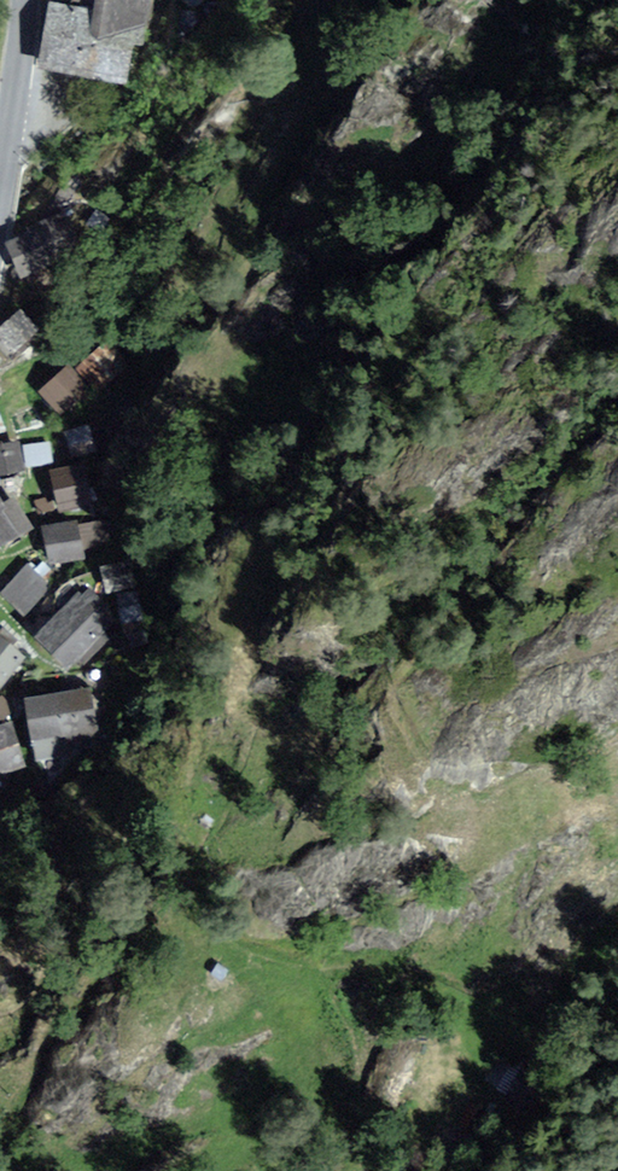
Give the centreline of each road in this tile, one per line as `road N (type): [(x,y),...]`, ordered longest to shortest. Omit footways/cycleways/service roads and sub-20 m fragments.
road 1 (tertiary): [(28,0),(0,203)]

